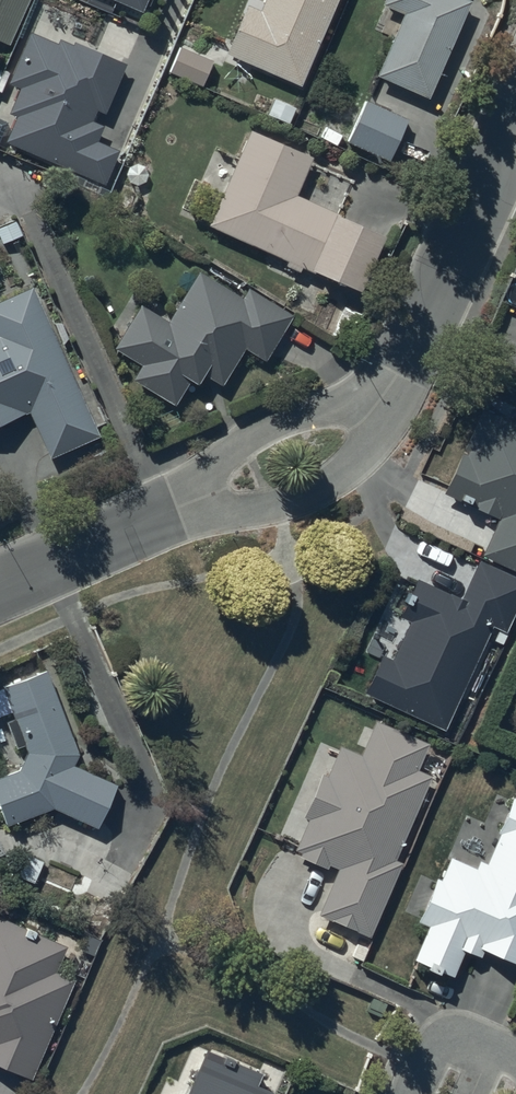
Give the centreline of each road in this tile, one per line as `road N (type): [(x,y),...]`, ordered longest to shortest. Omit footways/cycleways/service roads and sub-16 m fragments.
road 1 (residential): [(398,373),(366,450),(318,490),(241,511),(177,508)]
road 2 (residential): [(515,119),(398,373)]
road 3 (residential): [(177,508),(251,435),(354,399),(398,373)]
road 4 (residential): [(177,508),(0,587)]
road 5 (residential): [(412,1093),(446,1038),(515,1057)]

